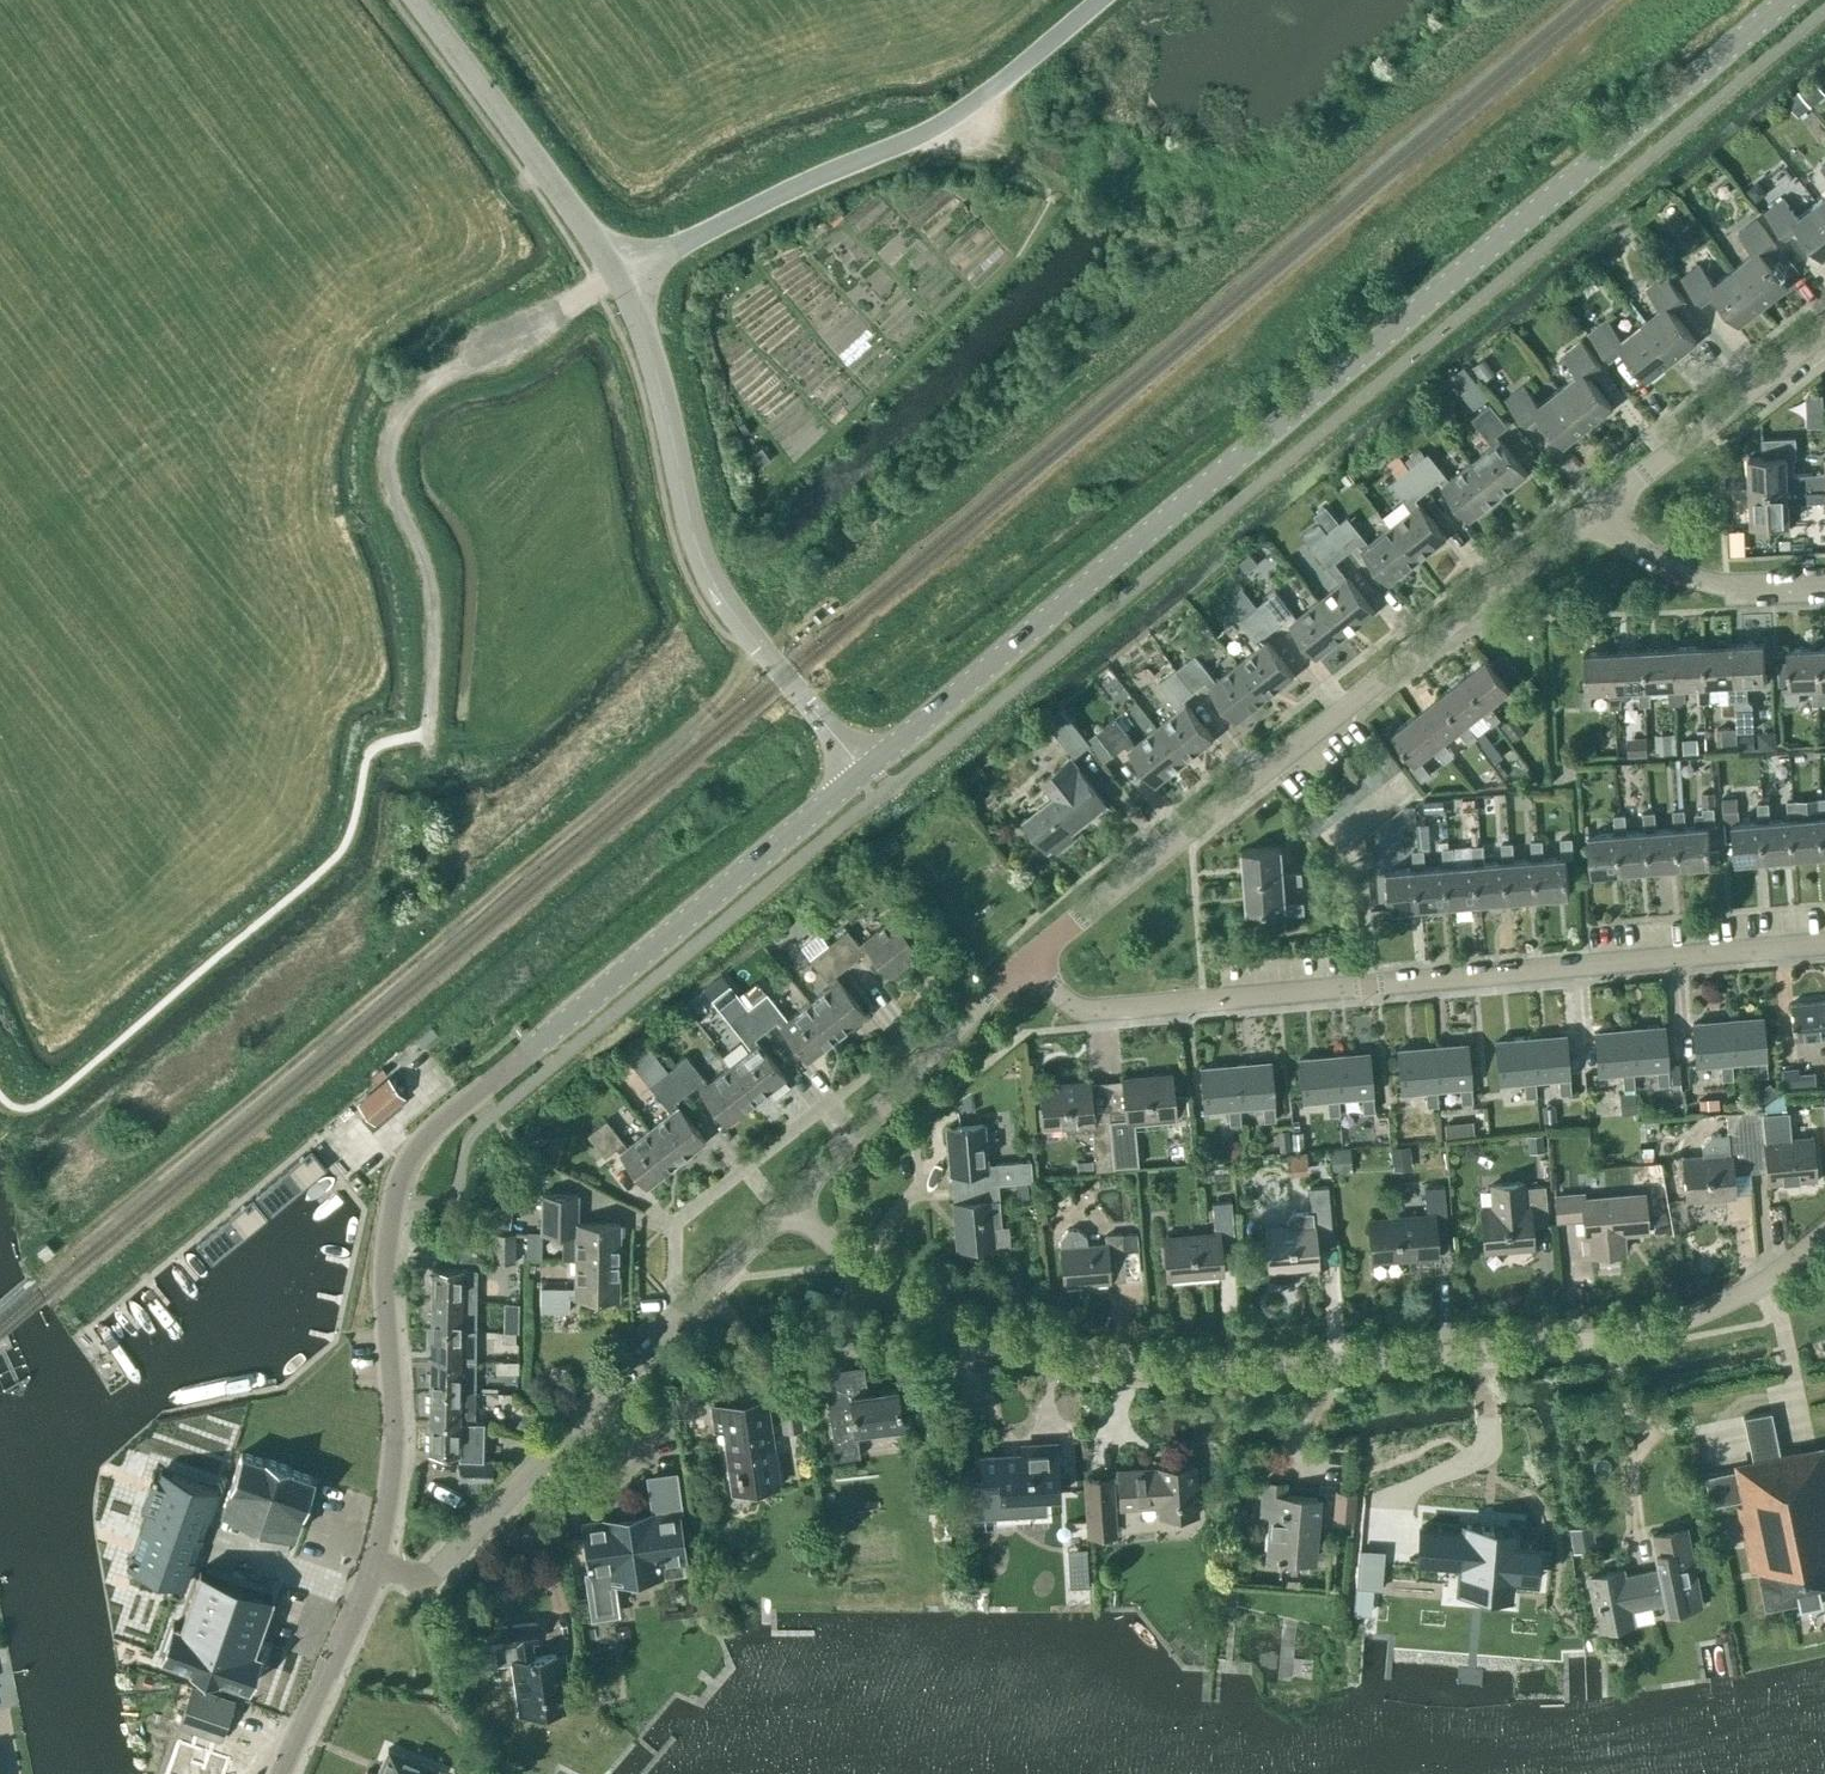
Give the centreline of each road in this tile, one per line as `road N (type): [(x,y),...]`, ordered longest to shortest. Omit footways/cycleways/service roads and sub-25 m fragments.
road 1 (tertiary): [(864,774),(1787,0)]
road 2 (residential): [(787,1209),(849,1269),(976,1337),(1107,1366),(1206,1371),(1666,1326),(1784,1273),(1824,1239)]
road 3 (tertiary): [(371,1563),(396,1477),(388,1324),(393,1205),(417,1145),(864,774)]
road 4 (unclassified): [(1012,971),(1084,1018),(1824,948)]
road 5 (unclassified): [(1012,971),(1598,513)]
road 6 (unclassified): [(428,756),(431,603),(389,483),(395,420),(425,385),(622,273)]
road 7 (unclassified): [(371,1563),(415,1579),(433,1575),(787,1209)]
road 8 (tertiary): [(864,774),(726,607),(707,572),(622,273)]
road 9 (unclassified): [(622,273),(943,125),(1100,0)]
road 10 (tertiary): [(622,273),(418,0)]
road 11 (unclassified): [(787,1209),(1012,971)]
road 12 (unclassified): [(1598,513),(1824,336)]
road 13 (residential): [(1598,513),(1670,573),(1719,587),(1824,581)]
road 14 (tertiary): [(287,1773),(371,1563)]

